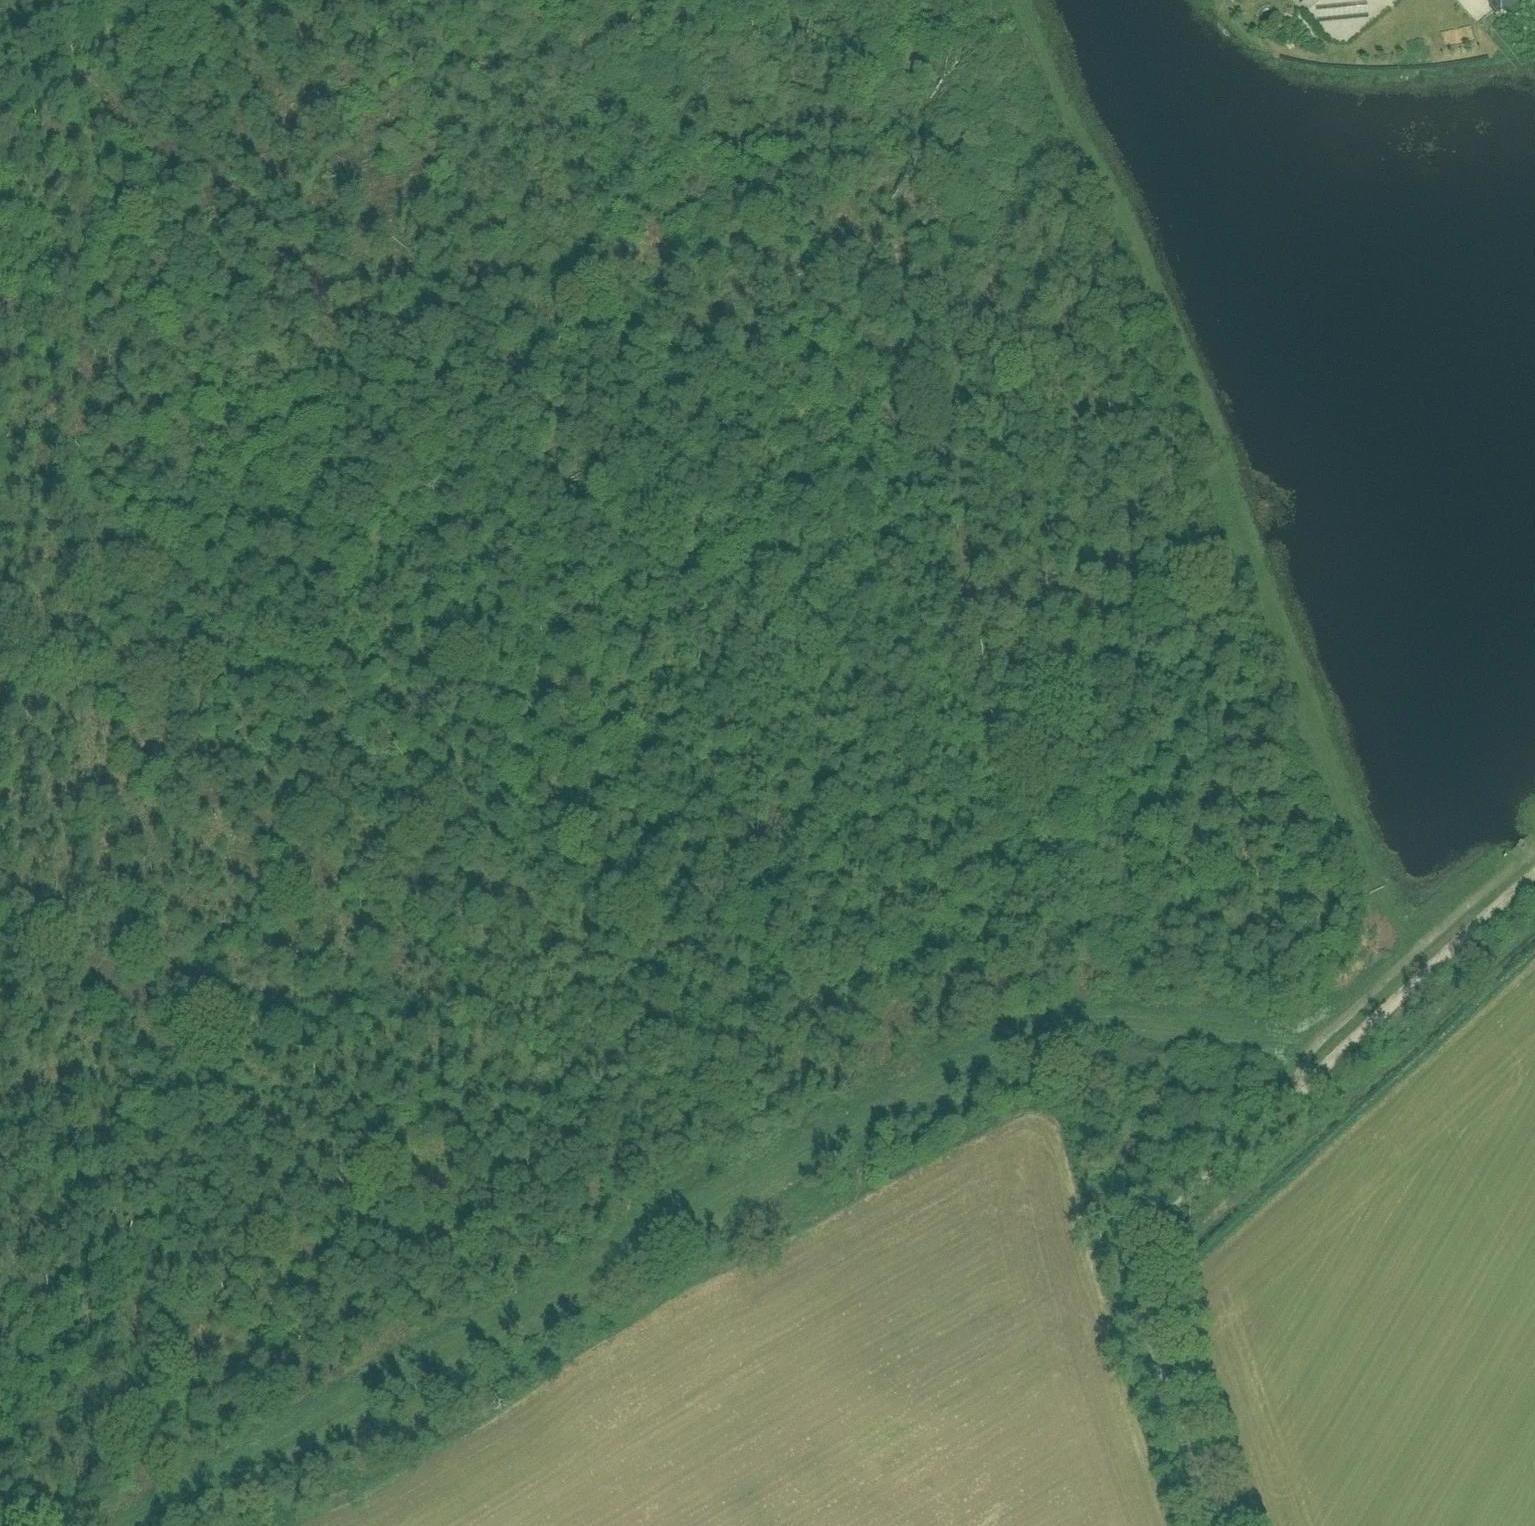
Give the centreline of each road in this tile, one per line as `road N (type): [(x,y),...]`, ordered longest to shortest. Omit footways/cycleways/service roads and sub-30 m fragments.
road 1 (track): [(1211,1525),(1146,1339),(1134,1274),(1141,1249),(1534,884)]

